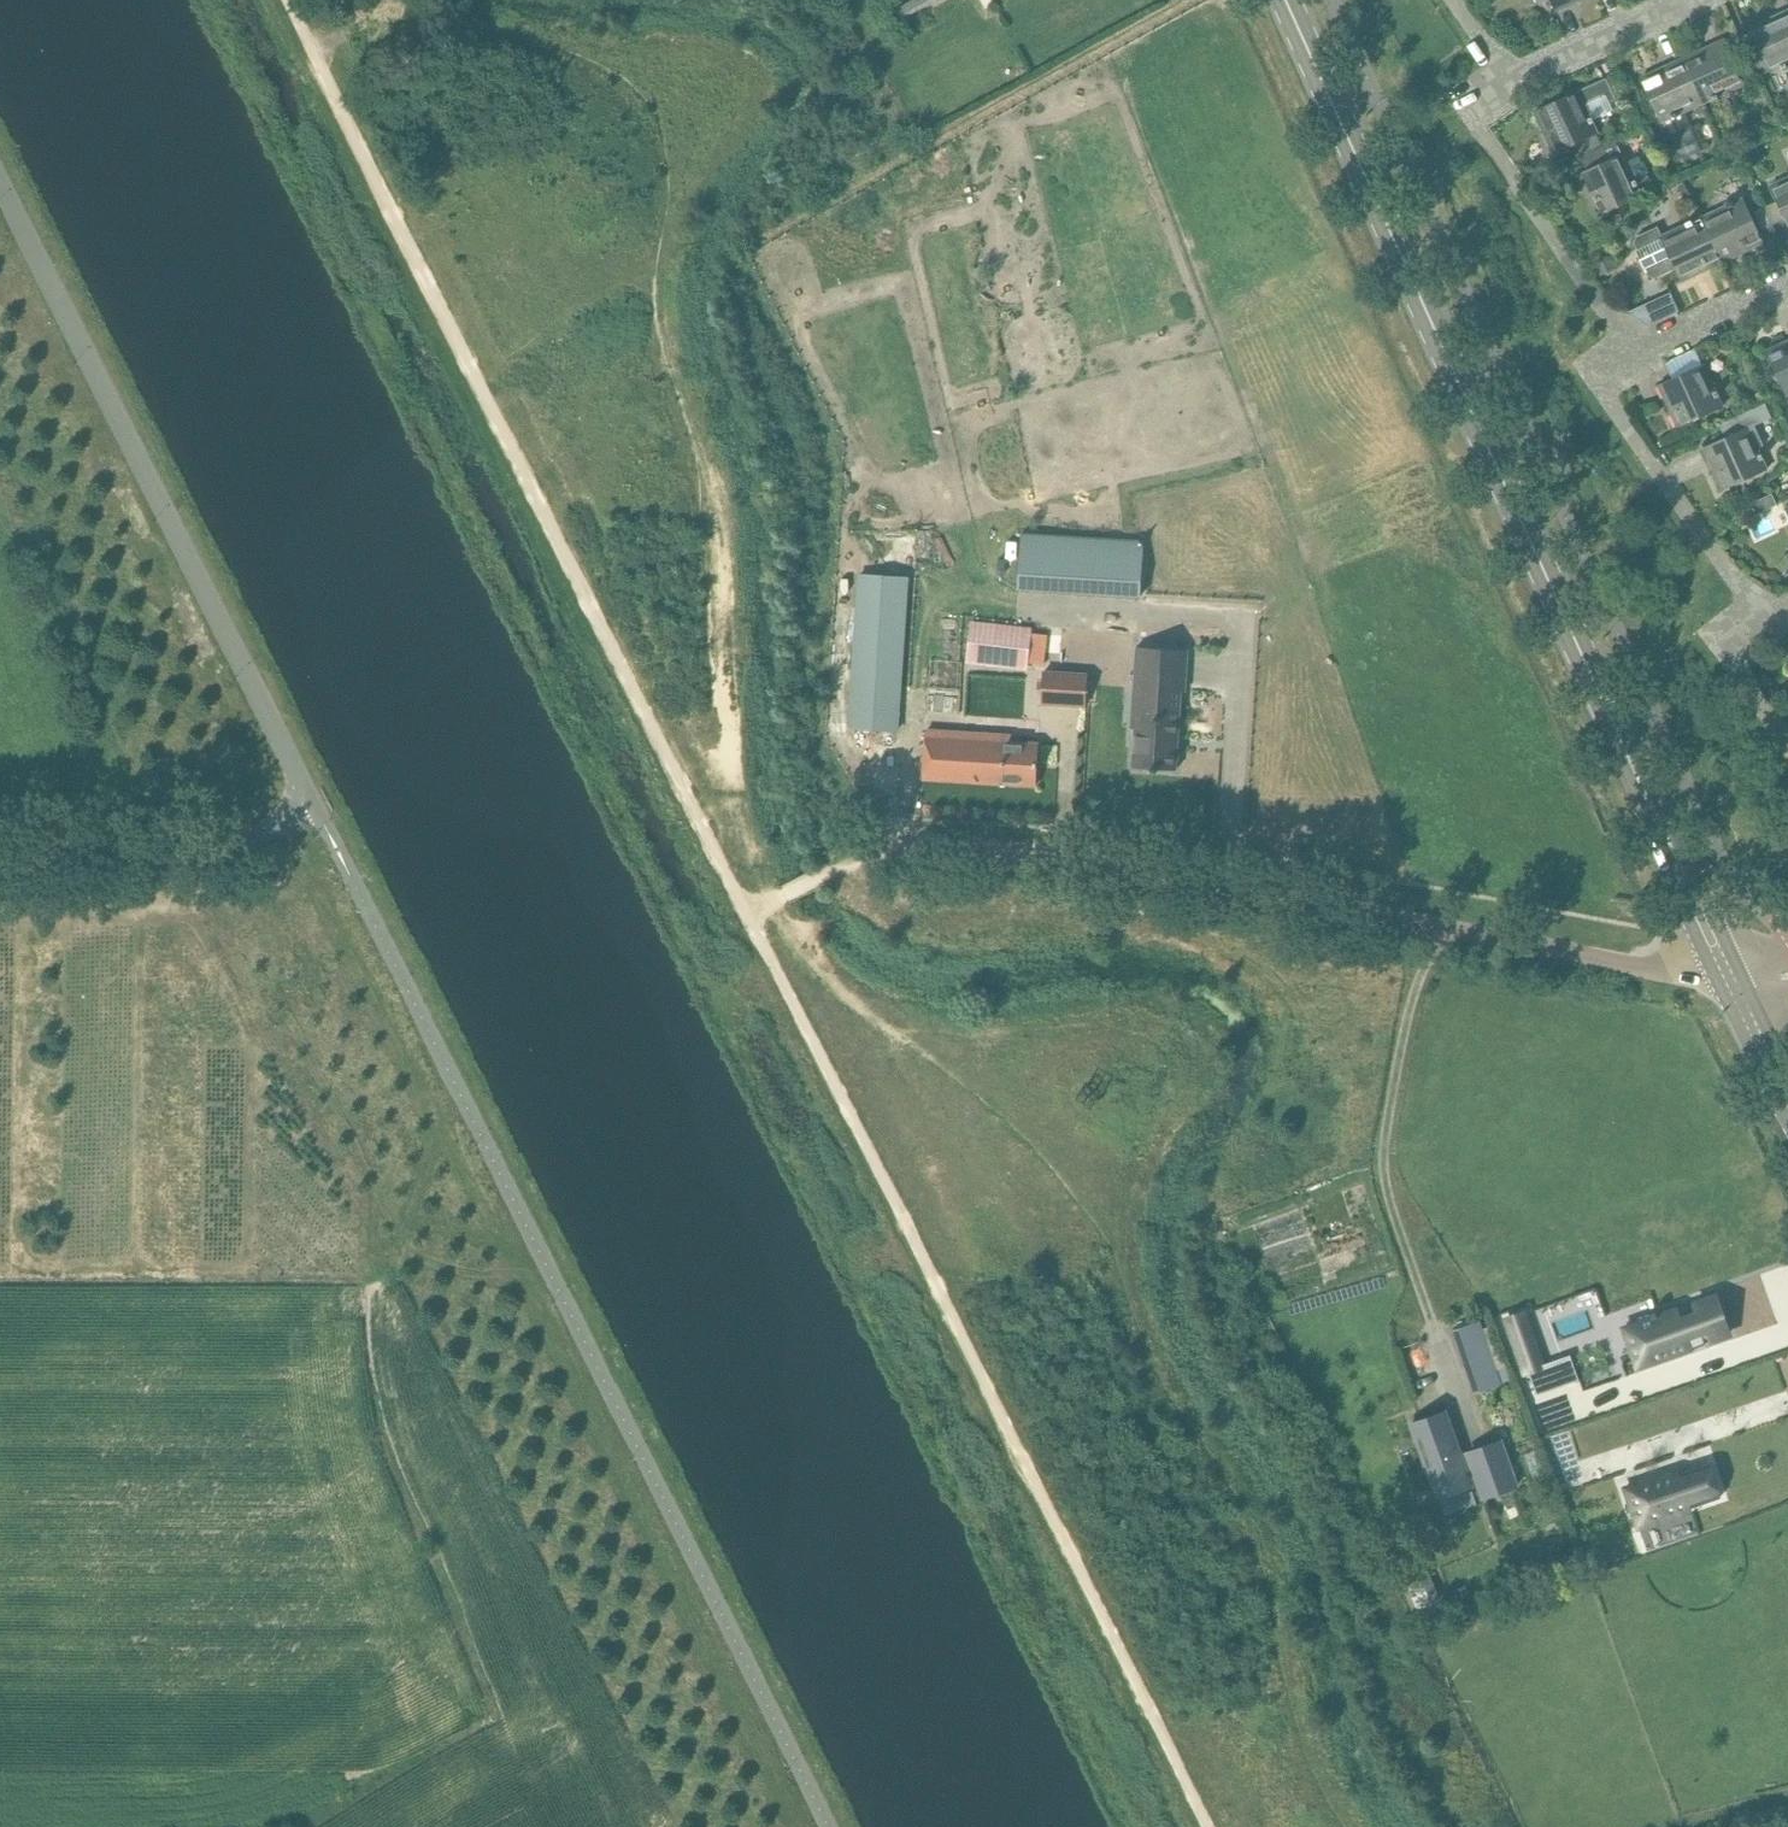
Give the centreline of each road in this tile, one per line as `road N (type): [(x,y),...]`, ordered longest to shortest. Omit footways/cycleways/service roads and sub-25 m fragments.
road 1 (tertiary): [(1730,966),(1276,0)]
road 2 (residential): [(830,874),(887,847),(1054,857),(1638,966),(1730,966)]
road 3 (residential): [(315,807),(0,188)]
road 4 (residential): [(1466,102),(1687,0)]
road 5 (residential): [(0,855),(221,851)]
road 6 (residential): [(1596,372),(1787,283)]
road 7 (tertiary): [(1787,1082),(1730,966)]

